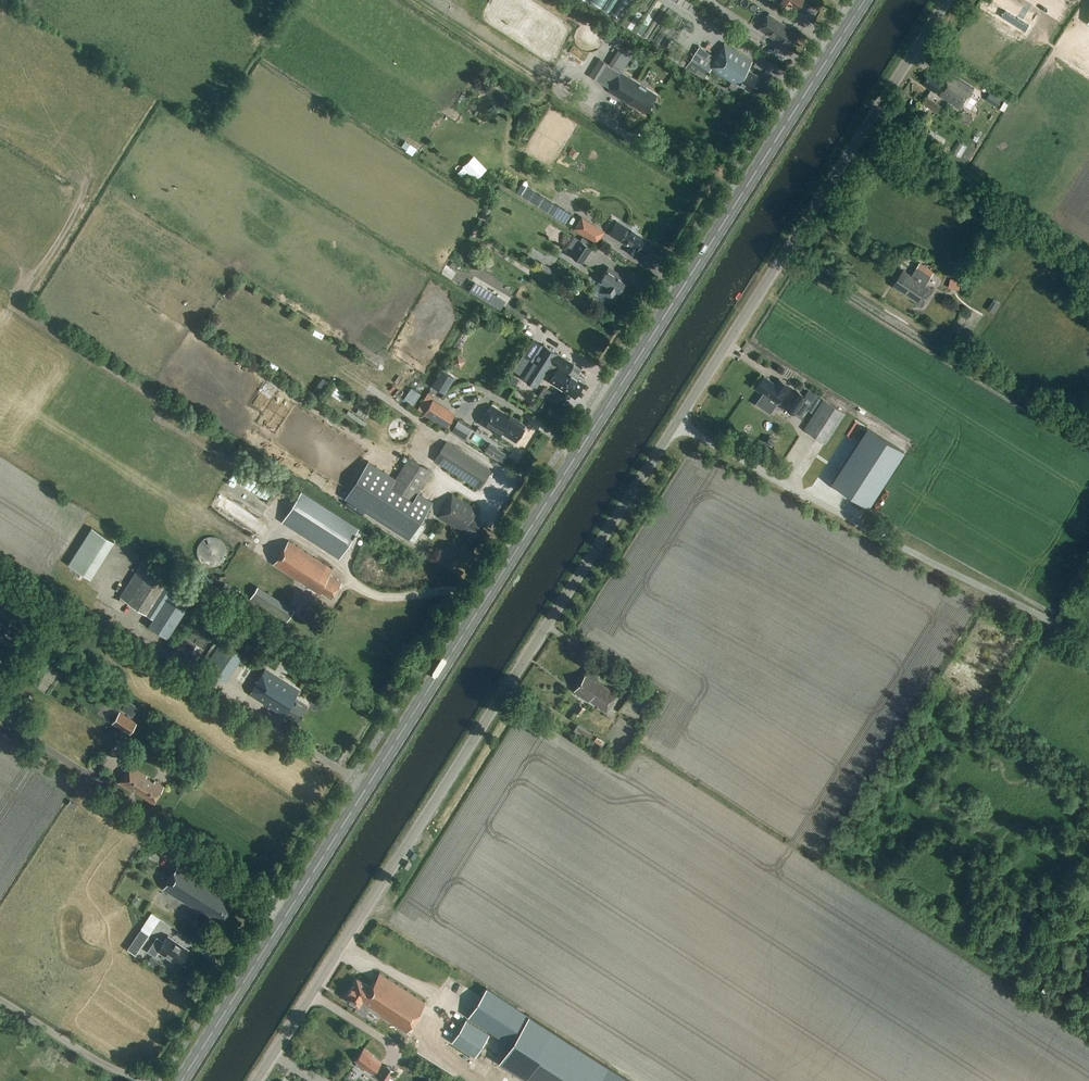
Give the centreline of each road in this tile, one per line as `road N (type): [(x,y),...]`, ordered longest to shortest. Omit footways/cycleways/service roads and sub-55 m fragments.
road 1 (unclassified): [(258,1080),(676,425)]
road 2 (unclassified): [(676,425),(947,0)]
road 3 (unclassified): [(676,425),(1088,644)]
road 4 (primary): [(293,904),(521,542)]
road 5 (primary): [(521,542),(742,193)]
road 6 (unclassified): [(293,904),(0,717)]
road 7 (primary): [(182,1080),(293,904)]
road 8 (track): [(142,1080),(0,1000)]
road 9 (track): [(728,185),(593,105)]
road 10 (primary): [(742,193),(806,91)]

